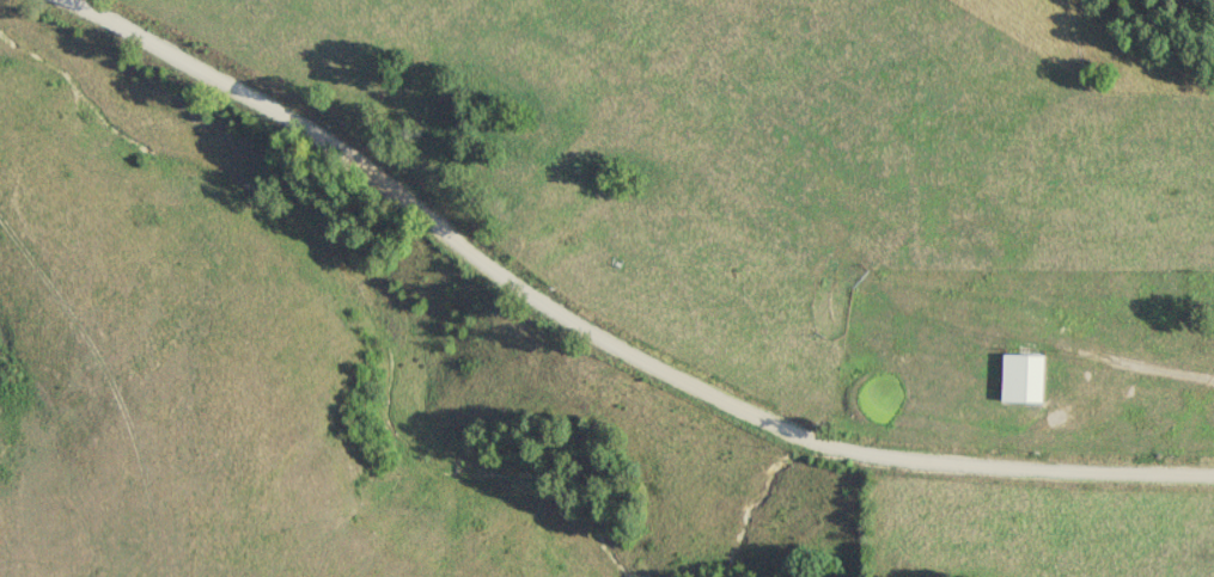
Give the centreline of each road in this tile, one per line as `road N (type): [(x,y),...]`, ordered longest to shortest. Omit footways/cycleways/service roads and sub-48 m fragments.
road 1 (residential): [(59,0),(120,20),(272,97),(658,377),(887,471),(1213,478)]

